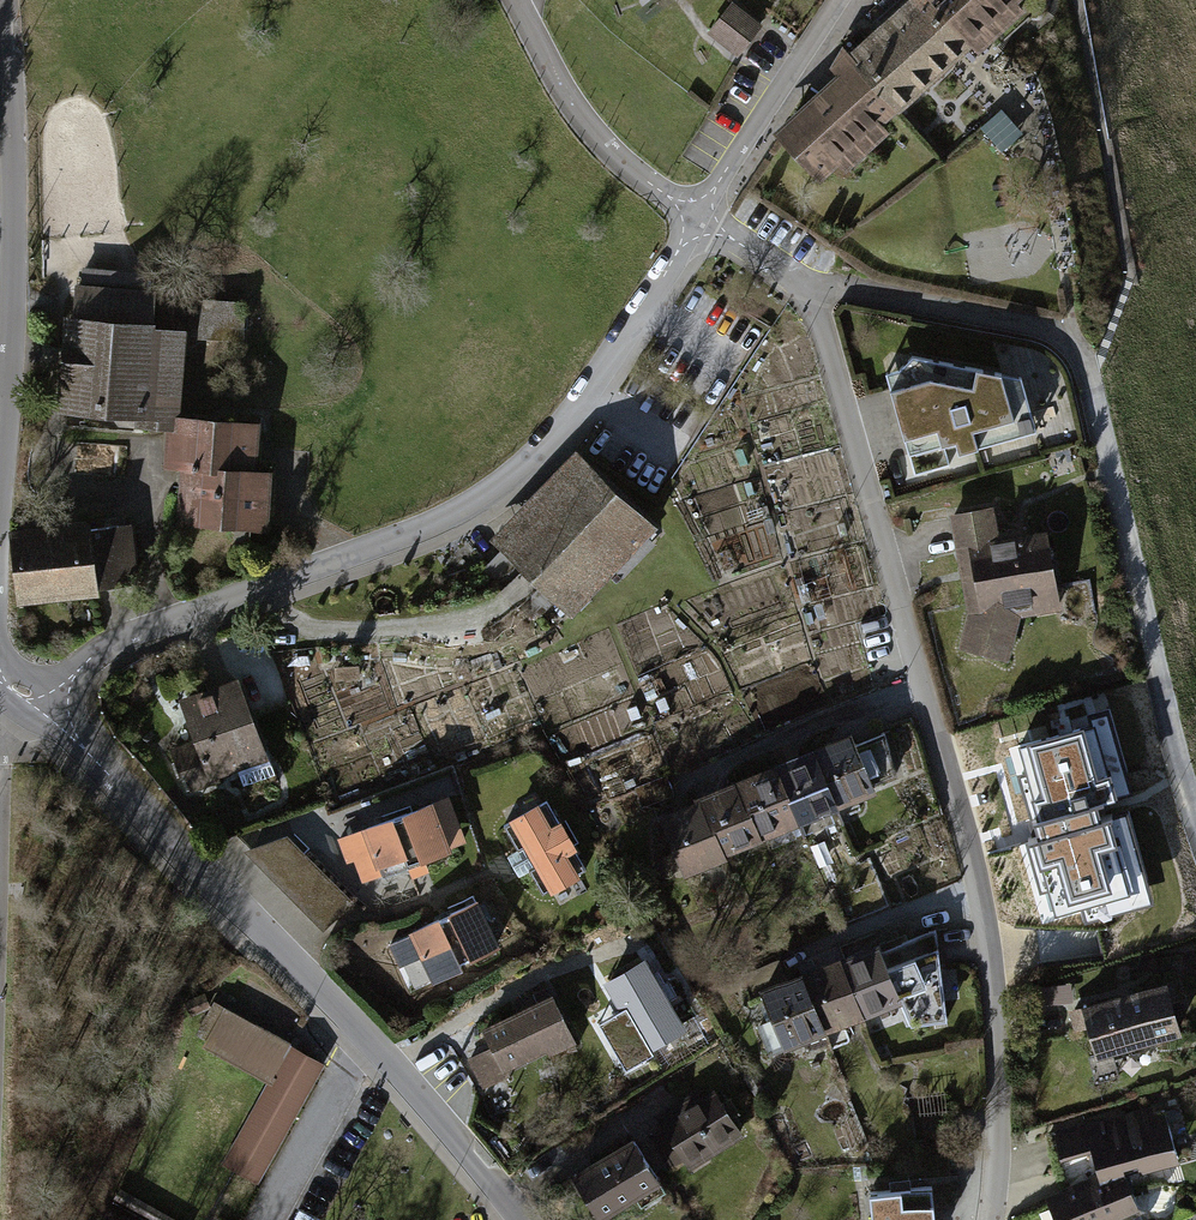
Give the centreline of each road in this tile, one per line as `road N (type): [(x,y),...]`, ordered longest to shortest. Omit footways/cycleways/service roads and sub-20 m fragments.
road 1 (residential): [(994,1219),(1003,1045),(982,885),(822,323),(803,281),(697,217)]
road 2 (residential): [(697,217),(587,392),(506,481),(442,520),(263,593),(114,641),(86,663),(53,710)]
road 3 (residential): [(53,710),(394,1069),(516,1219)]
road 4 (residential): [(0,34),(7,108),(0,458)]
road 5 (residential): [(512,0),(576,113),(628,169),(697,217)]
road 6 (residential): [(839,0),(697,217)]
road 7 (unclassified): [(0,835),(3,722),(21,691)]

